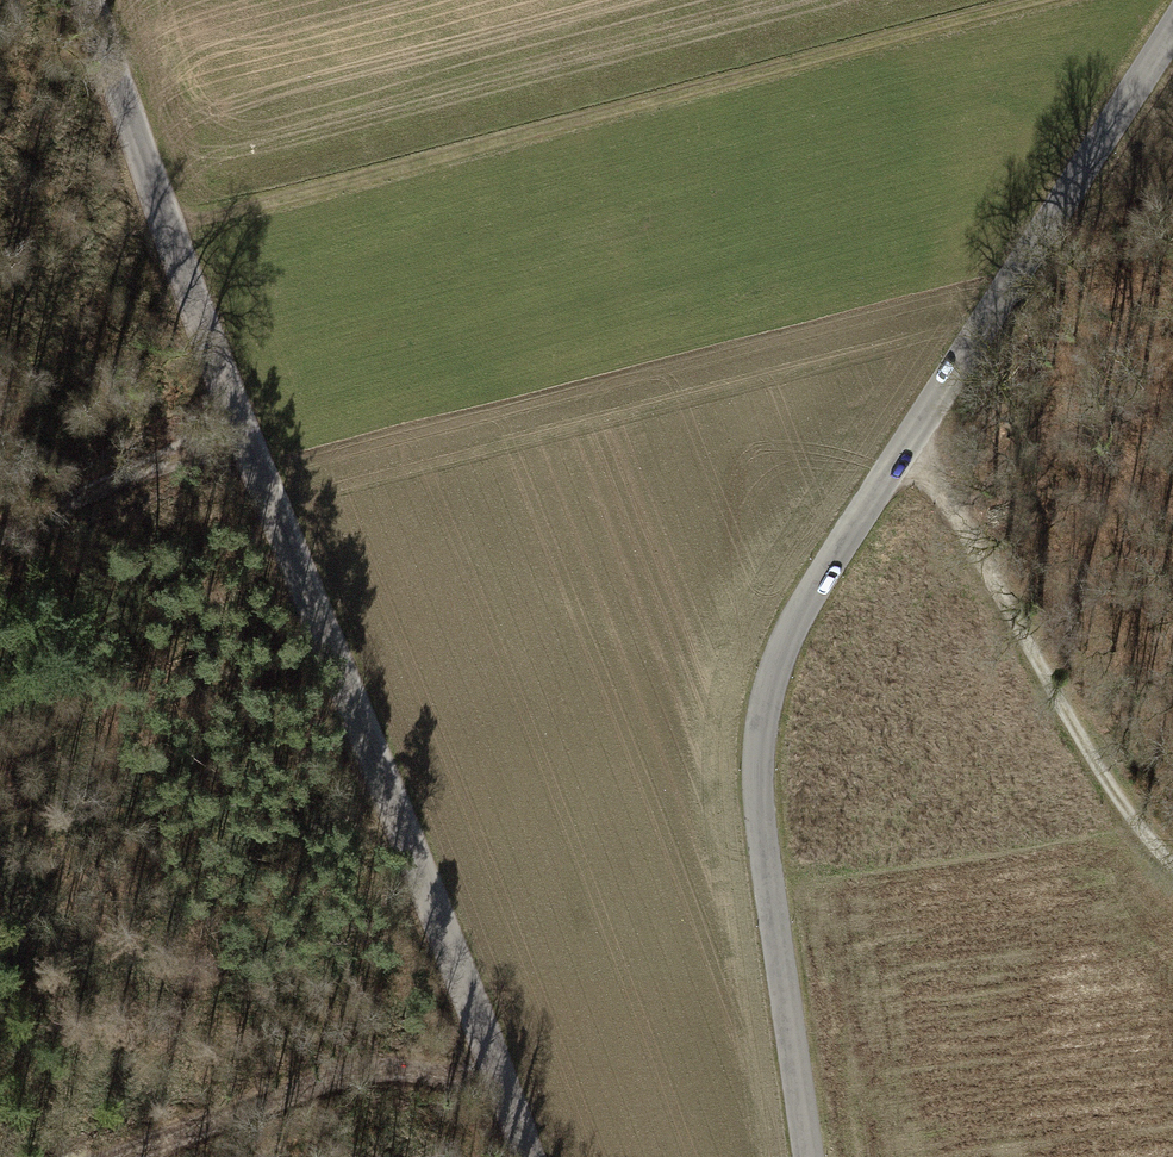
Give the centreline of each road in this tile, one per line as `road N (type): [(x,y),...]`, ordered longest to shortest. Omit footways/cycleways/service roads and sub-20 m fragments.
road 1 (tertiary): [(803,1156),(759,832),(759,718),(799,595),(993,336),(1172,37)]
road 2 (track): [(95,0),(528,1156)]
road 3 (track): [(1172,859),(1045,712),(937,501),(885,472)]
road 4 (track): [(128,1156),(351,1072),(408,1066),(501,1083)]
road 5 (track): [(0,539),(260,438)]

